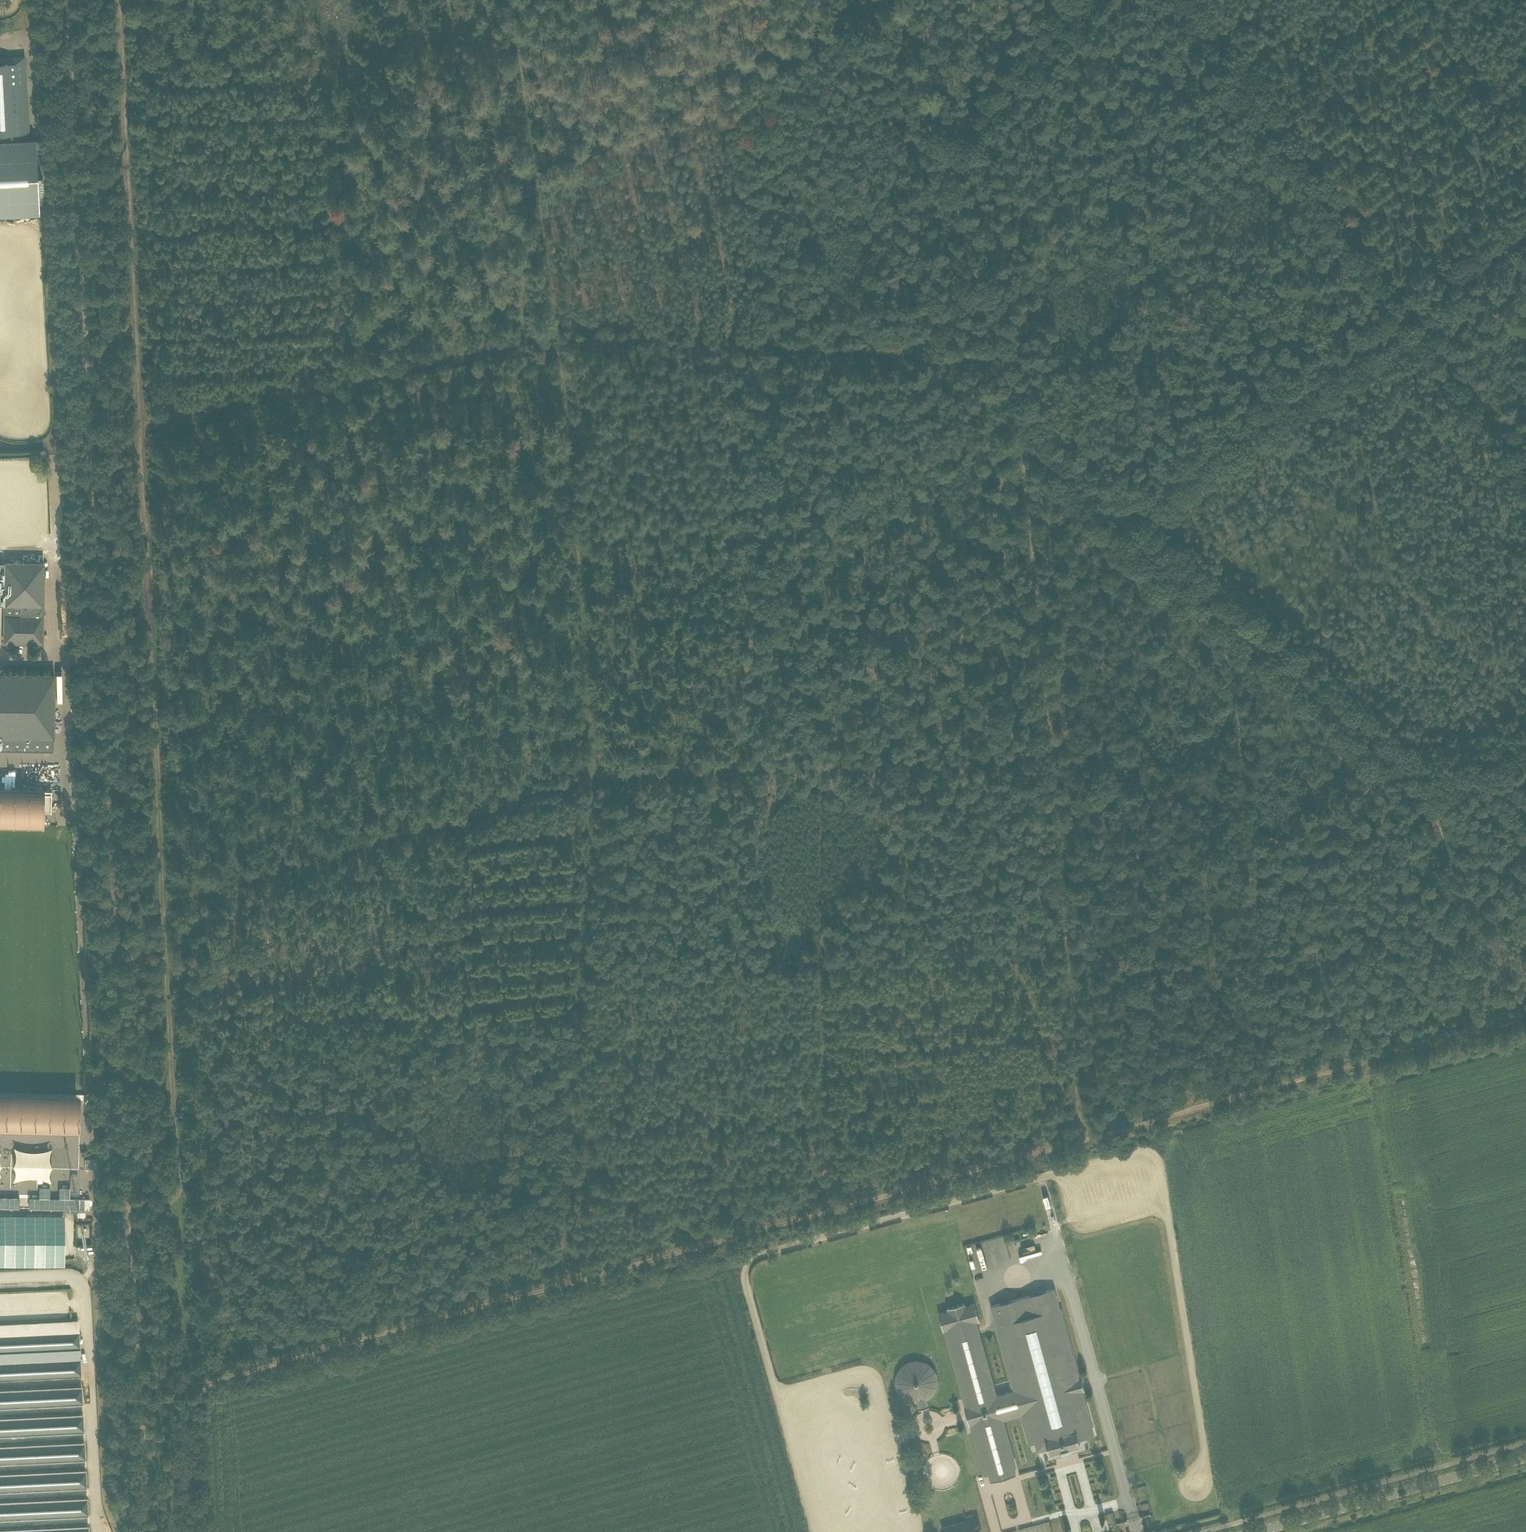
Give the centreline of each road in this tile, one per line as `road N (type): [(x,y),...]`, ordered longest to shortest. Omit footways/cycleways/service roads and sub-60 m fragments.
road 1 (track): [(68,0),(140,1394)]
road 2 (track): [(119,0),(143,423),(557,336),(685,334),(773,344)]
road 3 (track): [(773,344),(821,763),(826,1208)]
road 4 (track): [(185,1379),(826,1208)]
road 5 (track): [(1493,1024),(1087,1136)]
road 6 (track): [(1087,1136),(1052,753)]
road 7 (track): [(1005,360),(888,0)]
road 8 (track): [(1052,753),(1029,436)]
road 9 (unclassified): [(1254,1531),(1525,1457)]
road 10 (track): [(826,1208),(1087,1136)]
road 11 (track): [(1005,360),(773,344)]
road 12 (track): [(185,1379),(169,1411),(175,1531)]
road 13 (track): [(140,1394),(147,1531)]

